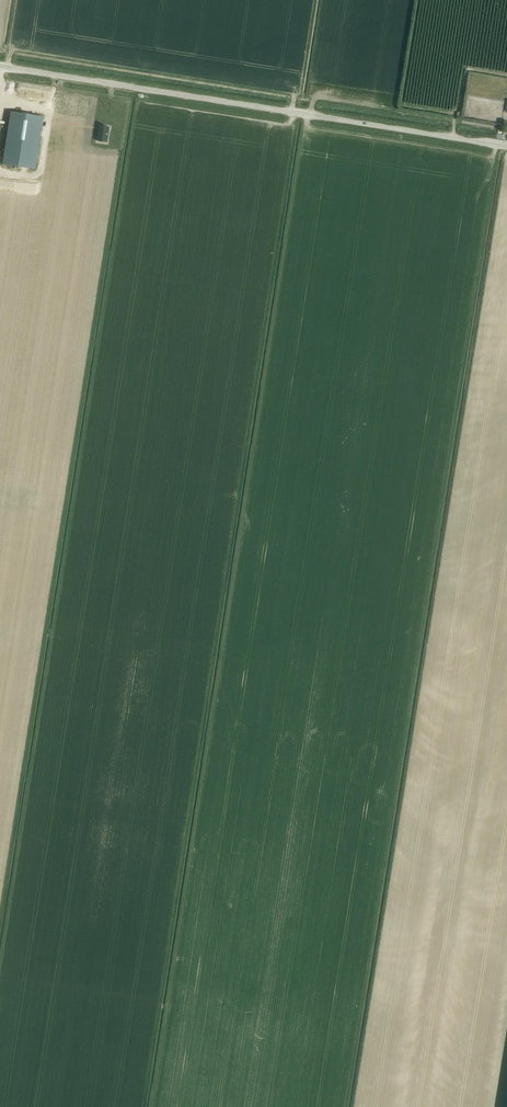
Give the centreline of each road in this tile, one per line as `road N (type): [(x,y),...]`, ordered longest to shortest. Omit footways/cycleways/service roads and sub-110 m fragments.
road 1 (tertiary): [(0,67),(506,147)]

